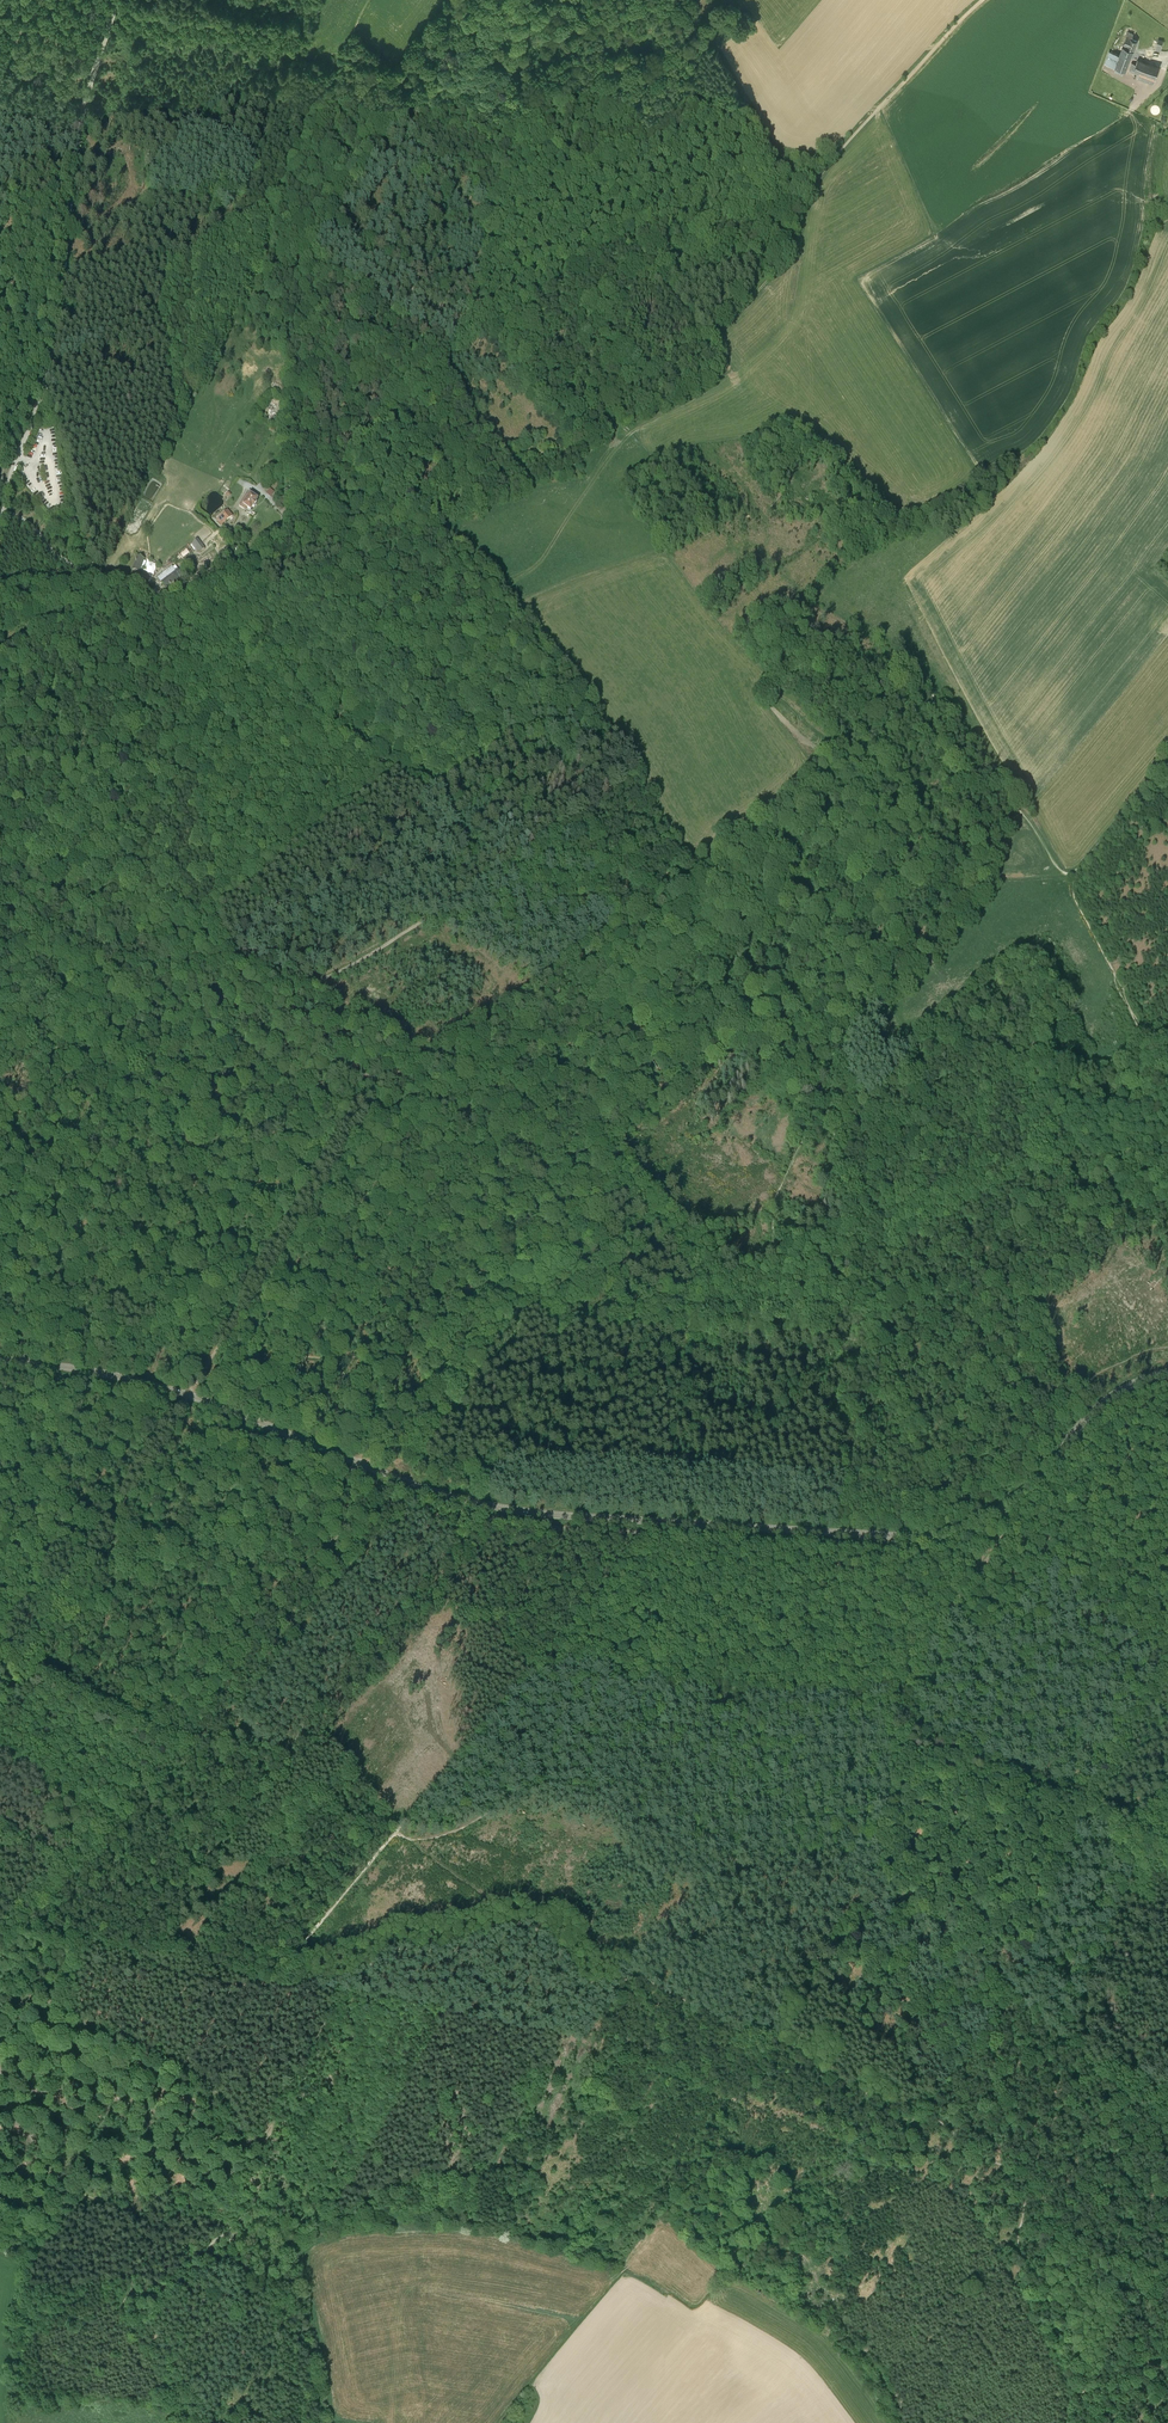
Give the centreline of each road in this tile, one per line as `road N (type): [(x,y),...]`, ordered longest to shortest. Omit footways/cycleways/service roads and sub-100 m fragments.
road 1 (tertiary): [(0,1359),(164,1388),(403,1481),(487,1505),(917,1536),(999,1510),(1107,1399),(1167,1372)]
road 2 (track): [(293,1020),(310,988),(483,882),(486,870),(466,831),(427,793),(167,604)]
road 3 (track): [(354,416),(354,369),(399,323),(417,266),(449,229),(742,116),(752,118),(787,190),(813,183)]
road 4 (track): [(389,509),(409,511),(489,480),(580,462),(636,380),(727,322),(791,253),(813,183)]
road 5 (track): [(196,2422),(136,2332),(124,2294),(159,2279),(235,2217),(242,2173),(271,2104),(323,2040),(334,1979)]
road 6 (unclassified): [(0,530),(50,361),(82,118),(118,0)]
road 7 (track): [(721,901),(700,891),(662,838),(615,740),(577,690),(389,509)]
road 8 (track): [(879,1869),(837,1853),(764,1863),(718,1855),(562,1791),(509,1800),(444,1835),(397,1832)]
road 9 (track): [(1015,797),(914,670),(902,668),(858,741),(849,816),(721,901)]
road 10 (track): [(357,1463),(369,1444),(425,1441),(496,1361),(762,1257)]
road 11 (track): [(219,944),(577,690)]
road 12 (track): [(721,901),(688,924),(626,1013),(588,1045),(424,1060),(371,1080)]
road 13 (track): [(879,1869),(898,1703),(927,1669),(936,1630),(1008,1518)]
road 14 (track): [(1159,2127),(879,1869)]
road 15 (track): [(181,1407),(368,1099),(371,1080)]
road 16 (track): [(0,2056),(10,2099),(48,2163),(147,2214),(153,2243),(127,2291)]
road 17 (track): [(0,1868),(47,1926),(176,1974),(268,1987)]
road 18 (track): [(521,1923),(544,1936),(583,1981),(645,1980),(726,2024),(785,2041)]
road 19 (track): [(785,2041),(843,2083),(935,2117),(1027,2181)]
road 20 (track): [(216,2235),(302,2230),(403,2178),(474,2172)]
road 21 (track): [(813,183),(983,0)]
road 22 (track): [(219,944),(44,864),(0,856)]
road 23 (track): [(245,1657),(343,1527),(357,1463)]
road 24 (track): [(1008,1518),(1162,1664)]
road 25 (track): [(1012,1993),(1086,1800)]
road 26 (track): [(785,2041),(788,2002),(803,1963),(879,1869)]
road 27 (track): [(397,1832),(268,1987)]
road 28 (track): [(334,1979),(390,1950),(440,1948),(521,1923)]
road 29 (track): [(615,740),(582,803),(486,880)]
road 30 (track): [(90,1558),(181,1407)]
road 31 (track): [(0,1707),(90,1558)]
road 32 (track): [(1071,2228),(1134,2276),(1167,2352)]
road 33 (track): [(815,1107),(774,1200),(774,1236),(762,1257)]
road 34 (track): [(1167,763),(1075,874)]
road 35 (track): [(397,1832),(324,1723)]
road 36 (track): [(290,516),(335,548),(389,509)]
road 37 (track): [(354,416),(307,472),(290,516)]

